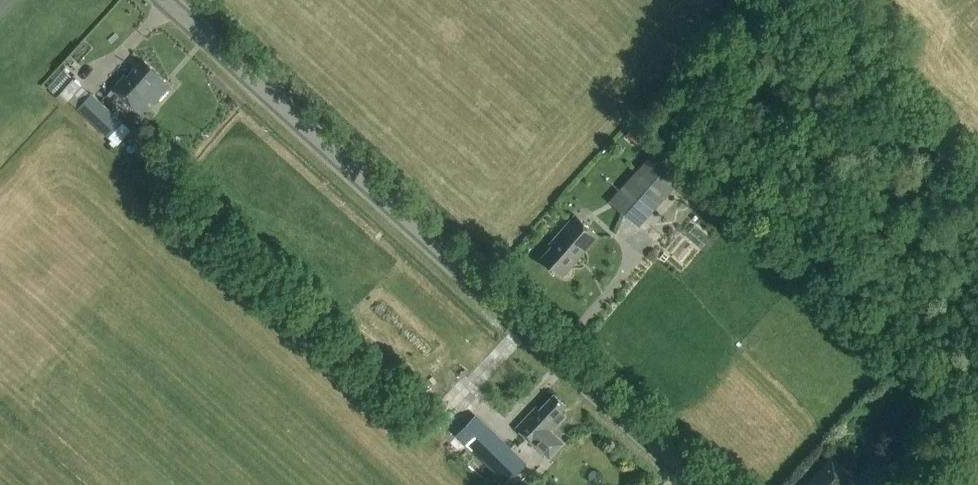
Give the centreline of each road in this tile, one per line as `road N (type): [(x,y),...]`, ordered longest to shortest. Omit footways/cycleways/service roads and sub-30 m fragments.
road 1 (tertiary): [(697,484),(159,0)]

